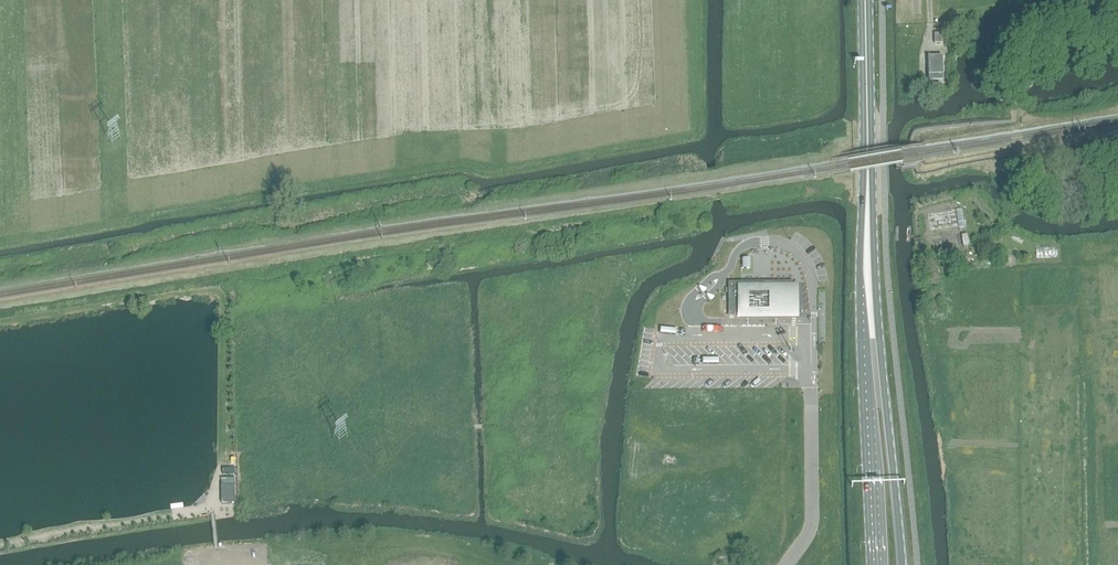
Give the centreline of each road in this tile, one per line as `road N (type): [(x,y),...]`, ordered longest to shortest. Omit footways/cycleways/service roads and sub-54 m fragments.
road 1 (secondary): [(869,309),(866,0)]
road 2 (secondary): [(902,564),(886,396),(869,309)]
road 3 (secondary): [(869,309),(877,564)]
road 4 (unclassified): [(789,564),(811,529),(811,366)]

